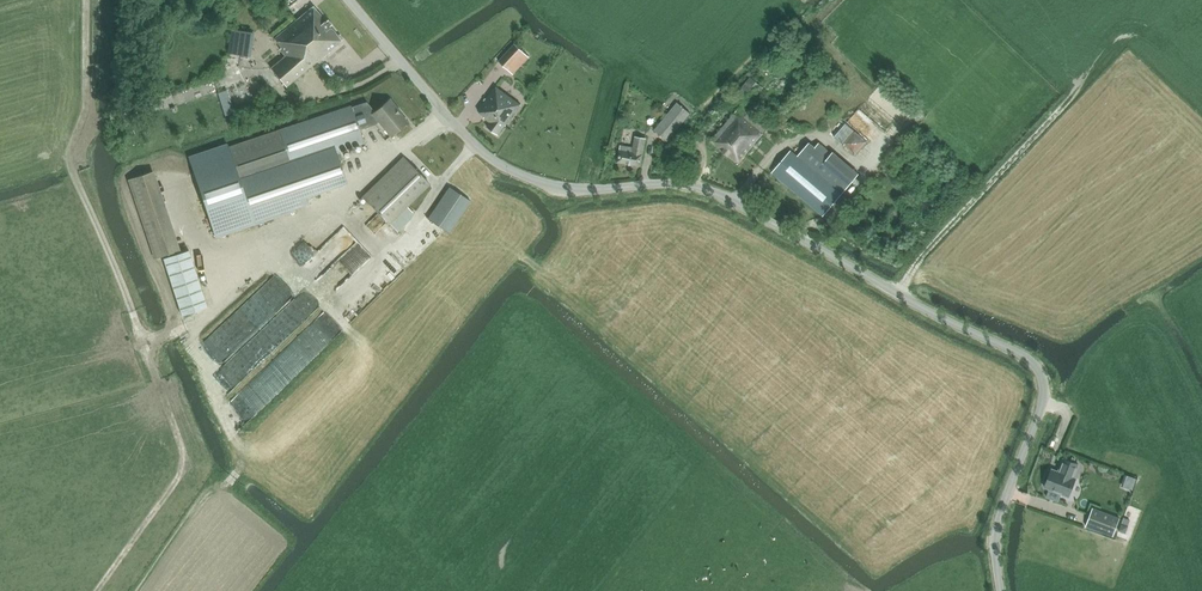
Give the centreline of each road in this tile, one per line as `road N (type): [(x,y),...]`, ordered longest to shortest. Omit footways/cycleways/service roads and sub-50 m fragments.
road 1 (unclassified): [(1000,590),(997,536),(1041,405),(1038,367),(707,190),(556,187),(502,166),(464,136),(349,0)]
road 2 (track): [(86,0),(88,113),(67,155),(185,463),(97,590)]
road 3 (track): [(446,116),(365,165),(328,237),(268,264),(216,314),(144,346)]
road 4 (track): [(1127,9),(1103,64),(920,260),(898,295)]

